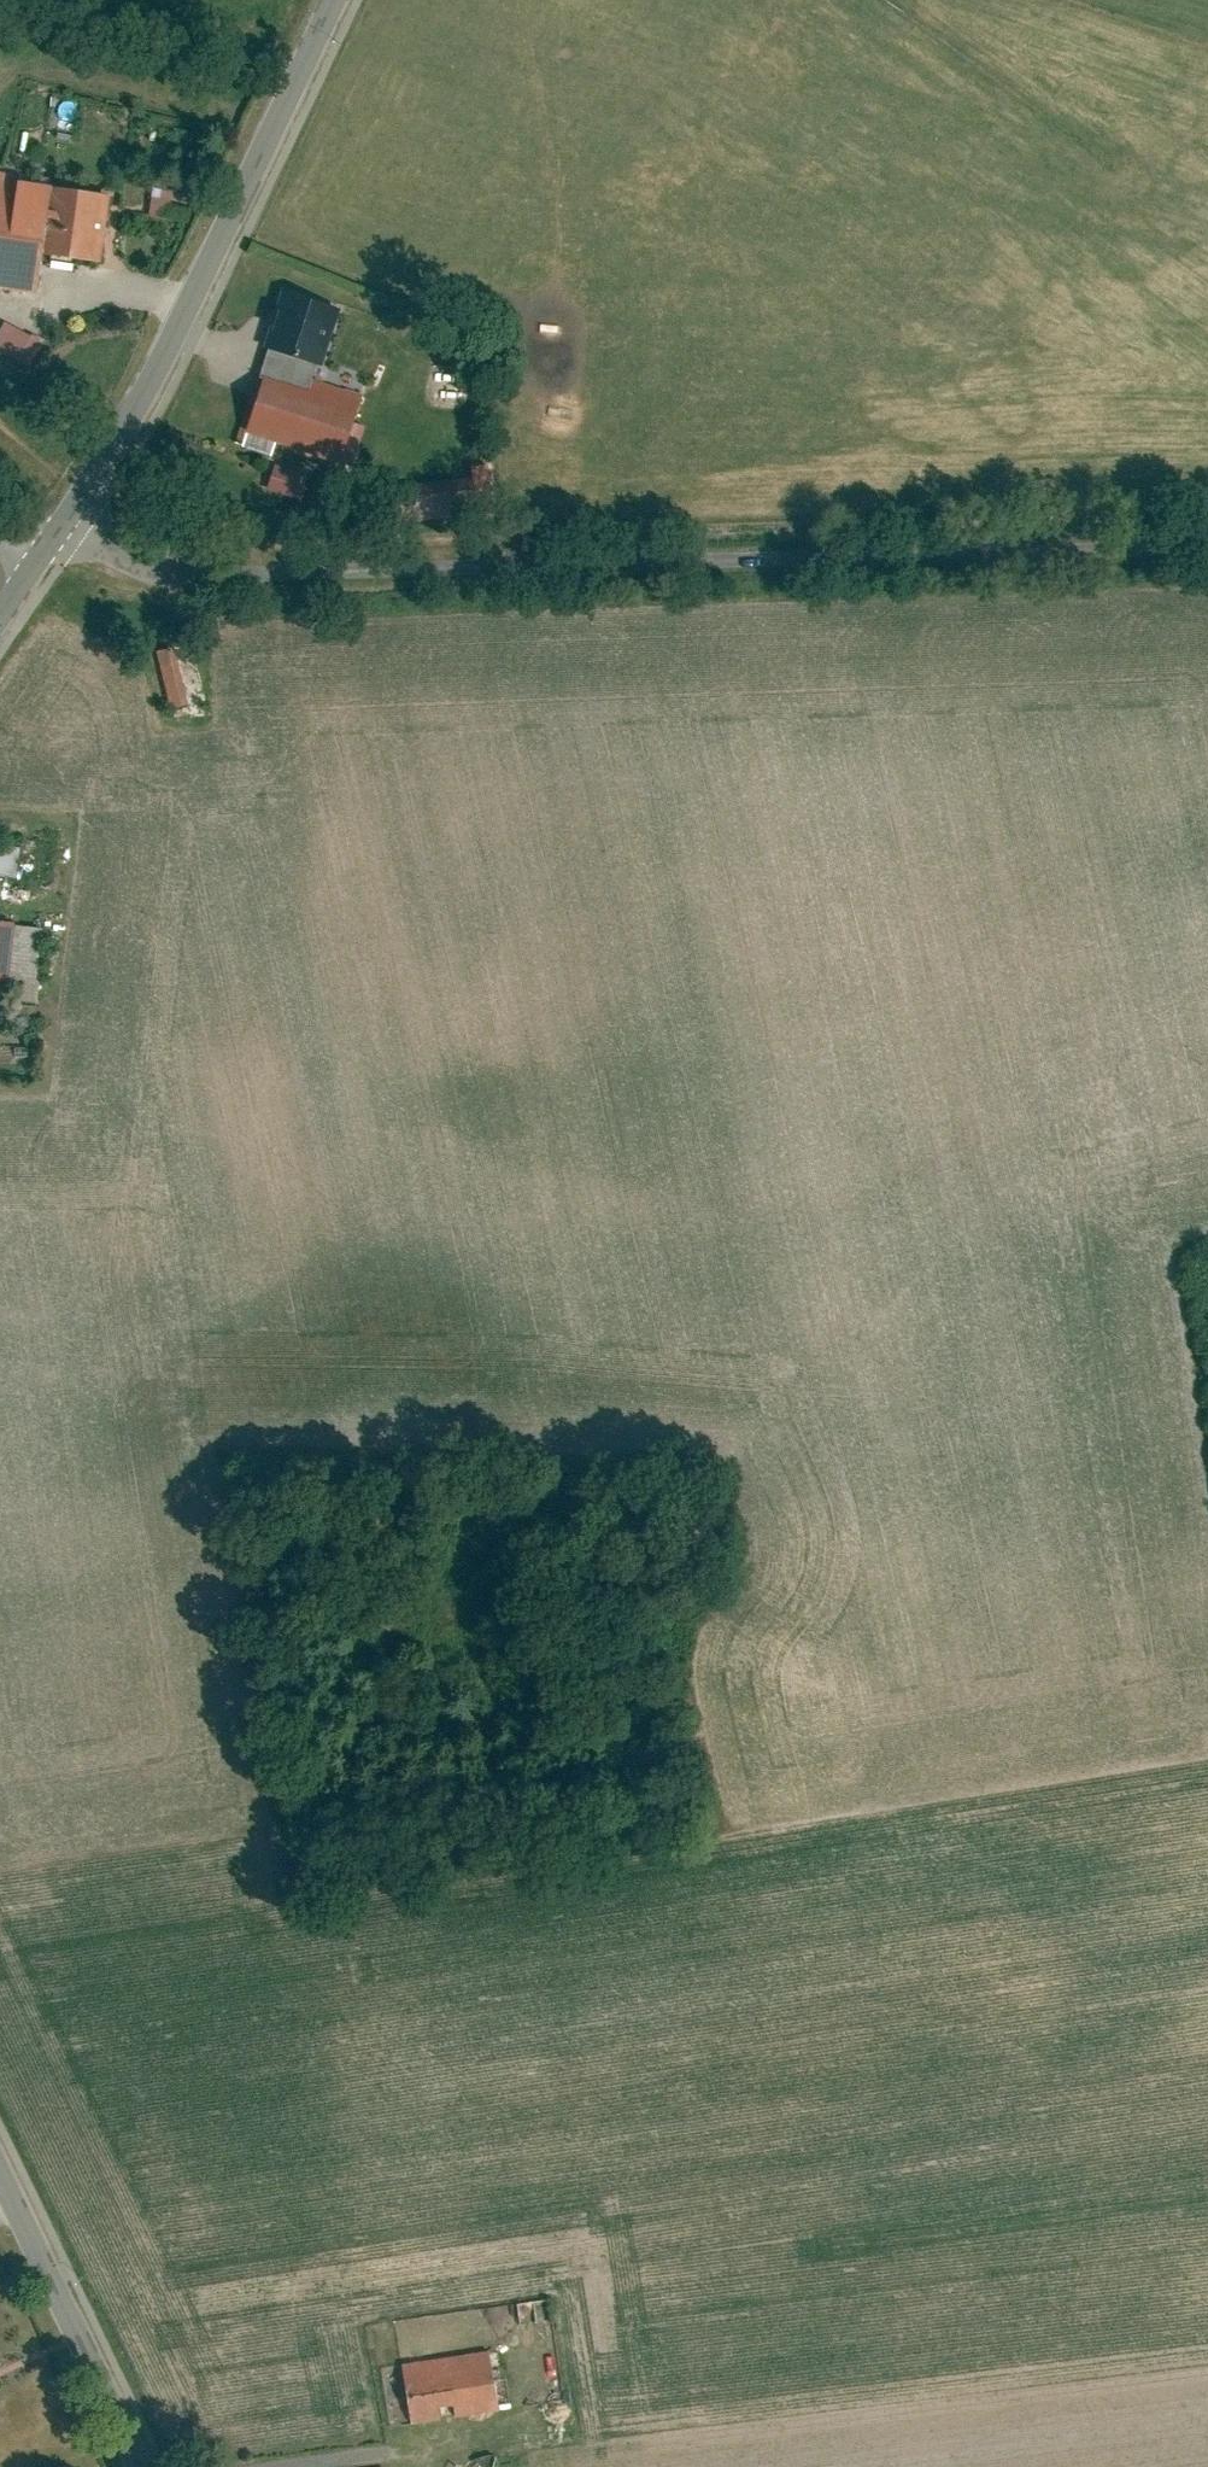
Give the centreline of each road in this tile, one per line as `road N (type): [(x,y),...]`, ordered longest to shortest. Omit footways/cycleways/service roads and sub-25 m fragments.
road 1 (unclassified): [(55,536),(138,563),(373,566),(1207,533)]
road 2 (tertiary): [(55,536),(176,329),(334,0)]
road 3 (tertiary): [(141,2466),(0,2176)]

